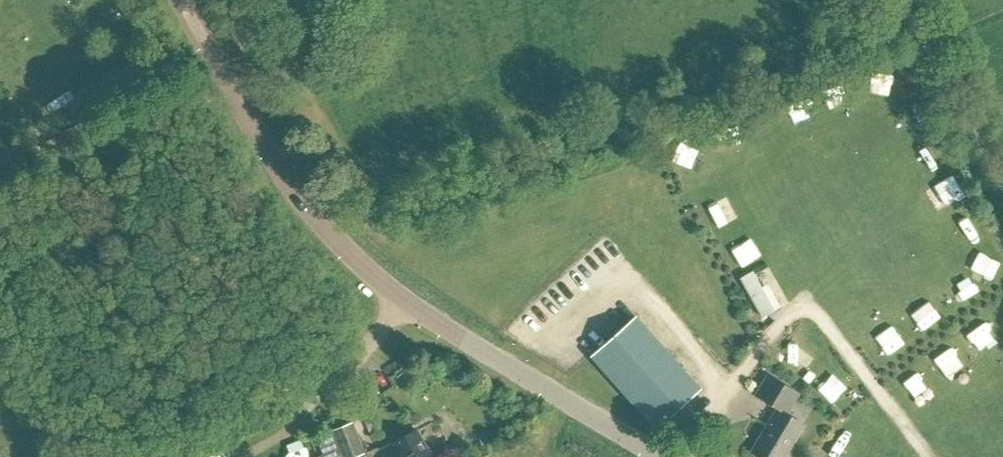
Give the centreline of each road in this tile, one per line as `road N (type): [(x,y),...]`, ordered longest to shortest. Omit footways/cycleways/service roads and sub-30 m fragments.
road 1 (unclassified): [(401,300),(289,183),(181,0)]
road 2 (unclassified): [(401,300),(347,363),(146,456)]
road 3 (unclassified): [(661,456),(401,300)]

